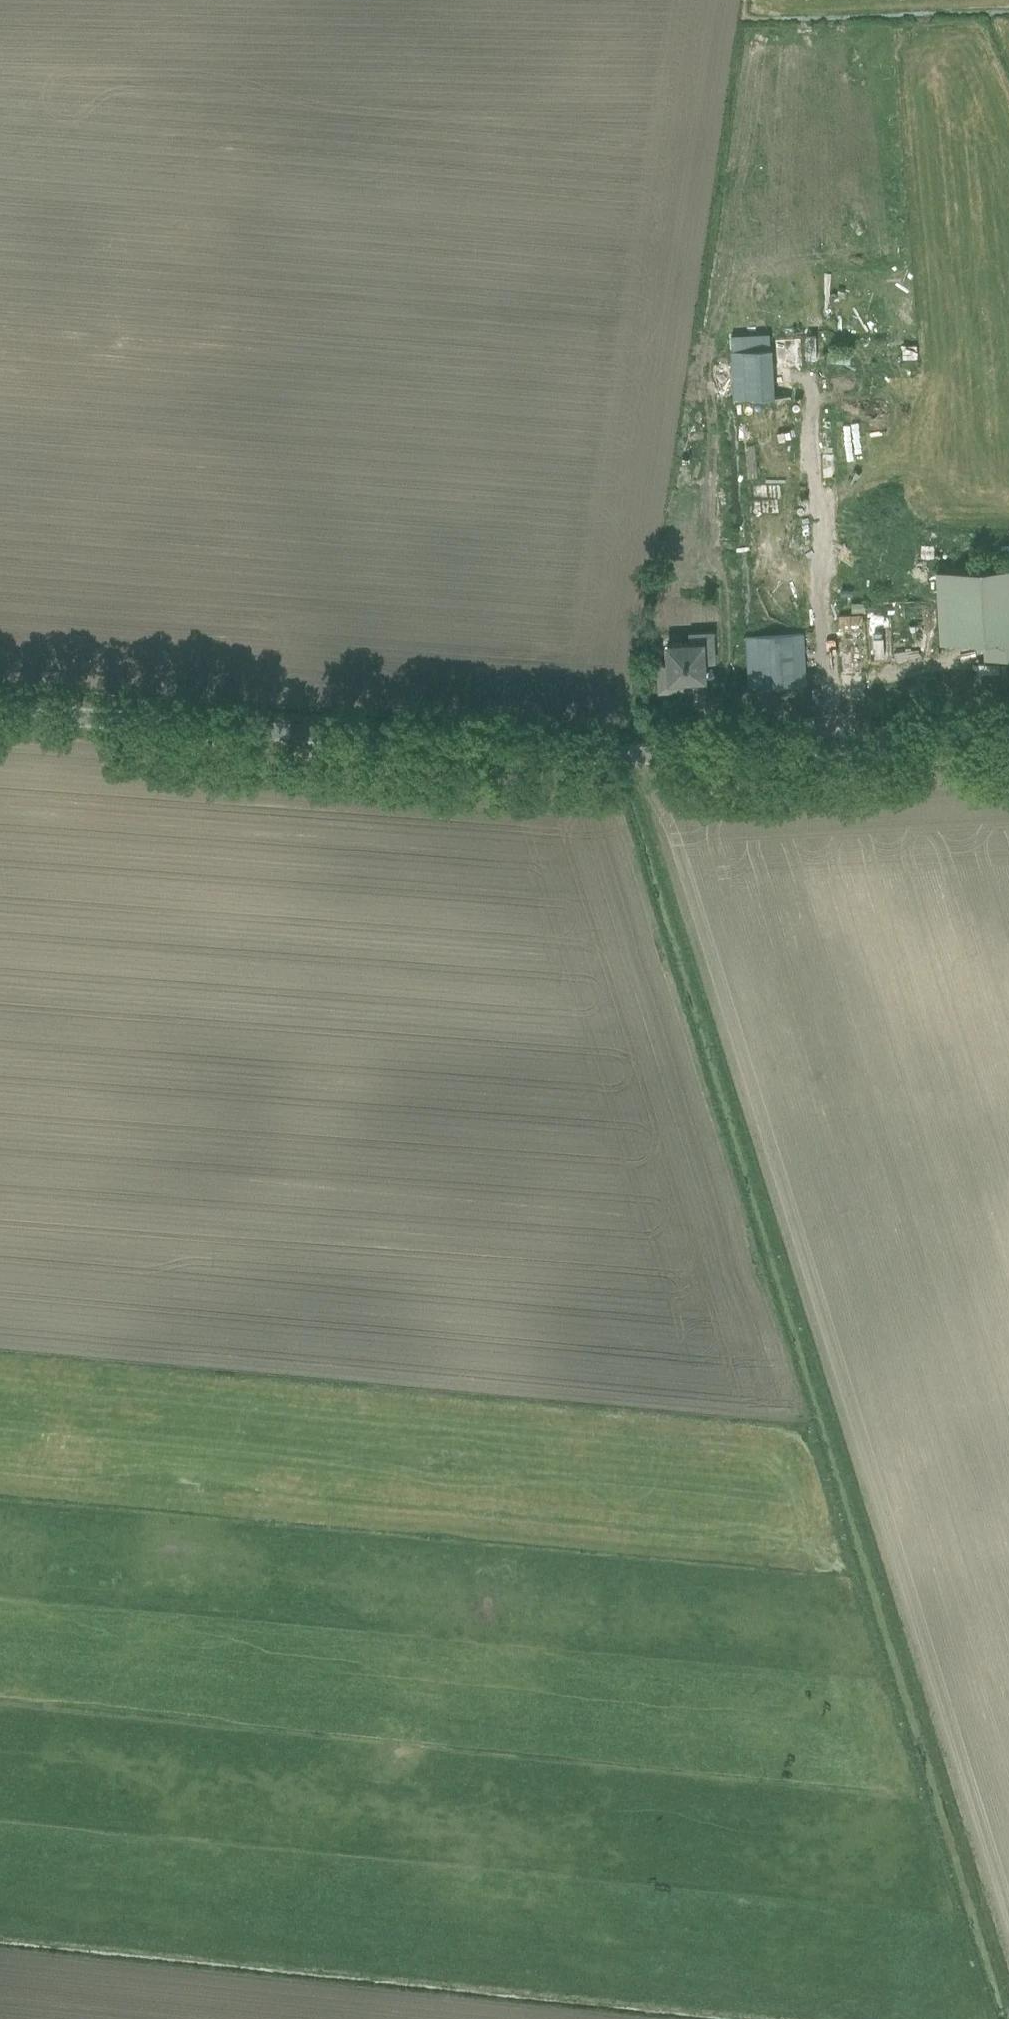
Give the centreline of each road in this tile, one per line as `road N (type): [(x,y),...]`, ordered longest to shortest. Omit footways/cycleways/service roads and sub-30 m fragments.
road 1 (unclassified): [(0,710),(640,757),(1008,739)]

